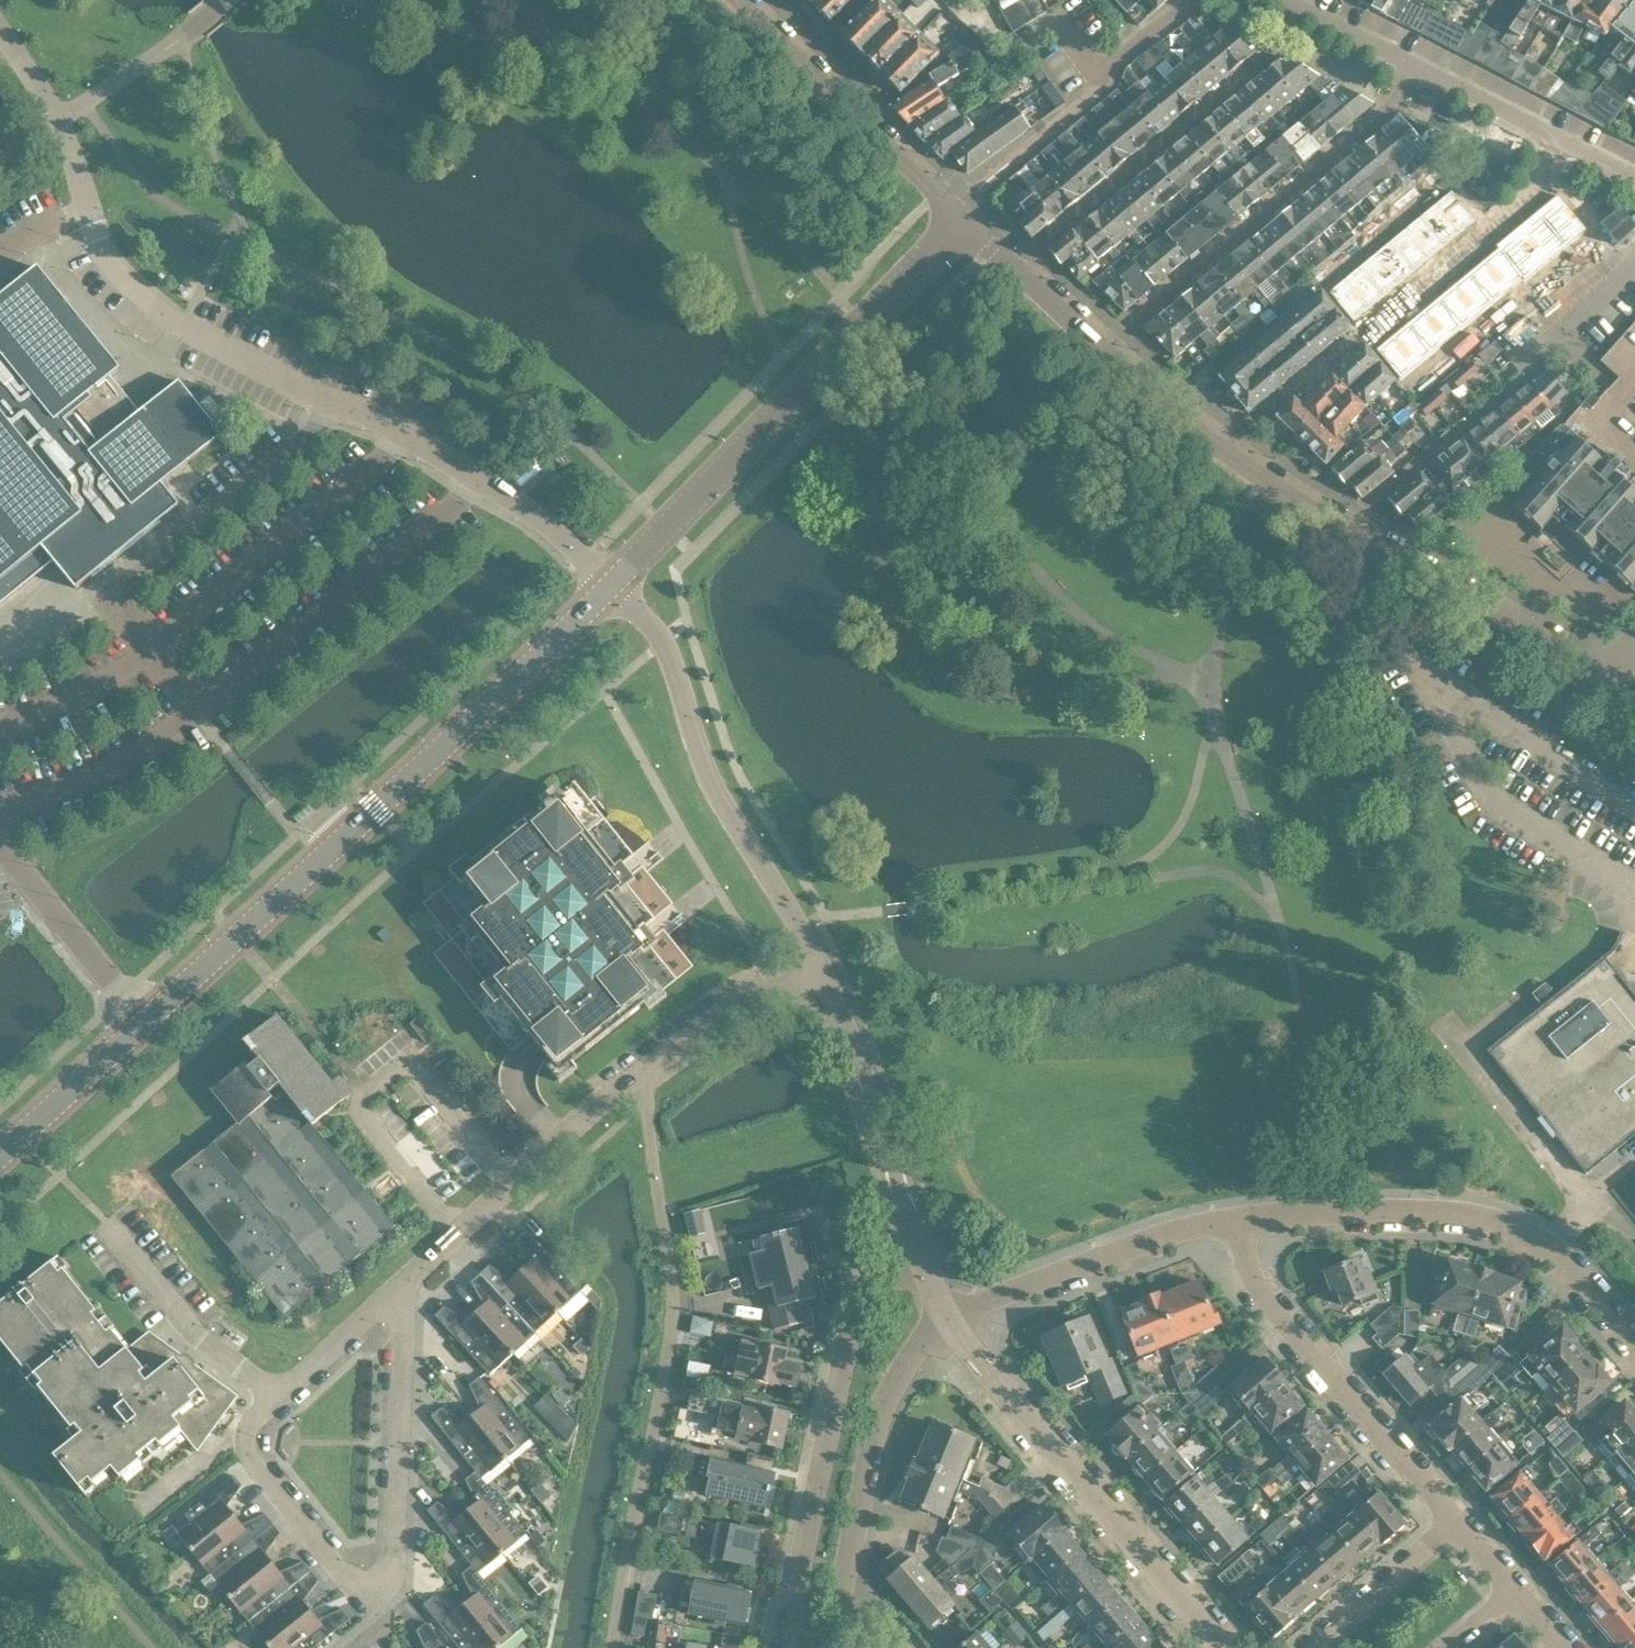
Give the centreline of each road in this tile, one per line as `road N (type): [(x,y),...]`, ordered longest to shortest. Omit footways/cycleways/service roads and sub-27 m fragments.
road 1 (residential): [(0,1148),(616,581)]
road 2 (residential): [(616,581),(517,503),(411,435),(322,404),(197,337),(145,298),(104,253),(59,123)]
road 3 (residential): [(614,1647),(673,1344),(674,1284),(650,1129),(650,1069)]
road 4 (residential): [(616,581),(960,219)]
road 5 (unclassified): [(1634,1345),(1547,1239),(1507,1225),(1468,1213),(1399,1209),(1240,1218)]
road 6 (residential): [(822,973),(715,790),(652,624),(616,581)]
road 7 (residential): [(372,1608),(257,1467),(247,1444),(251,1424),(280,1394),(408,1281)]
road 8 (residential): [(1602,669),(1297,496),(1229,445)]
road 9 (unclassified): [(1225,1647),(946,1318)]
road 10 (residential): [(787,1647),(855,1309),(874,1283),(927,1271)]
road 11 (unclassified): [(1458,1524),(1285,1321),(1252,1269),(1240,1218)]
road 12 (residential): [(1229,445),(960,219)]
road 13 (residential): [(372,1608),(394,1576),(408,1281)]
road 14 (residential): [(408,1281),(650,1069)]
road 15 (unclassified): [(946,1318),(914,1356),(885,1413),(837,1615)]
road 16 (residential): [(927,1271),(822,973)]
road 17 (unclassified): [(1240,1218),(1103,1254),(946,1318)]
road 18 (residential): [(741,0),(960,219)]
road 19 (residential): [(1290,0),(1560,145)]
road 20 (residential): [(650,1069),(712,1020),(822,973)]
road 21 (residential): [(1314,1647),(1458,1524)]
road 22 (residential): [(1229,445),(1365,334)]
road 23 (residential): [(1529,368),(1634,262)]

